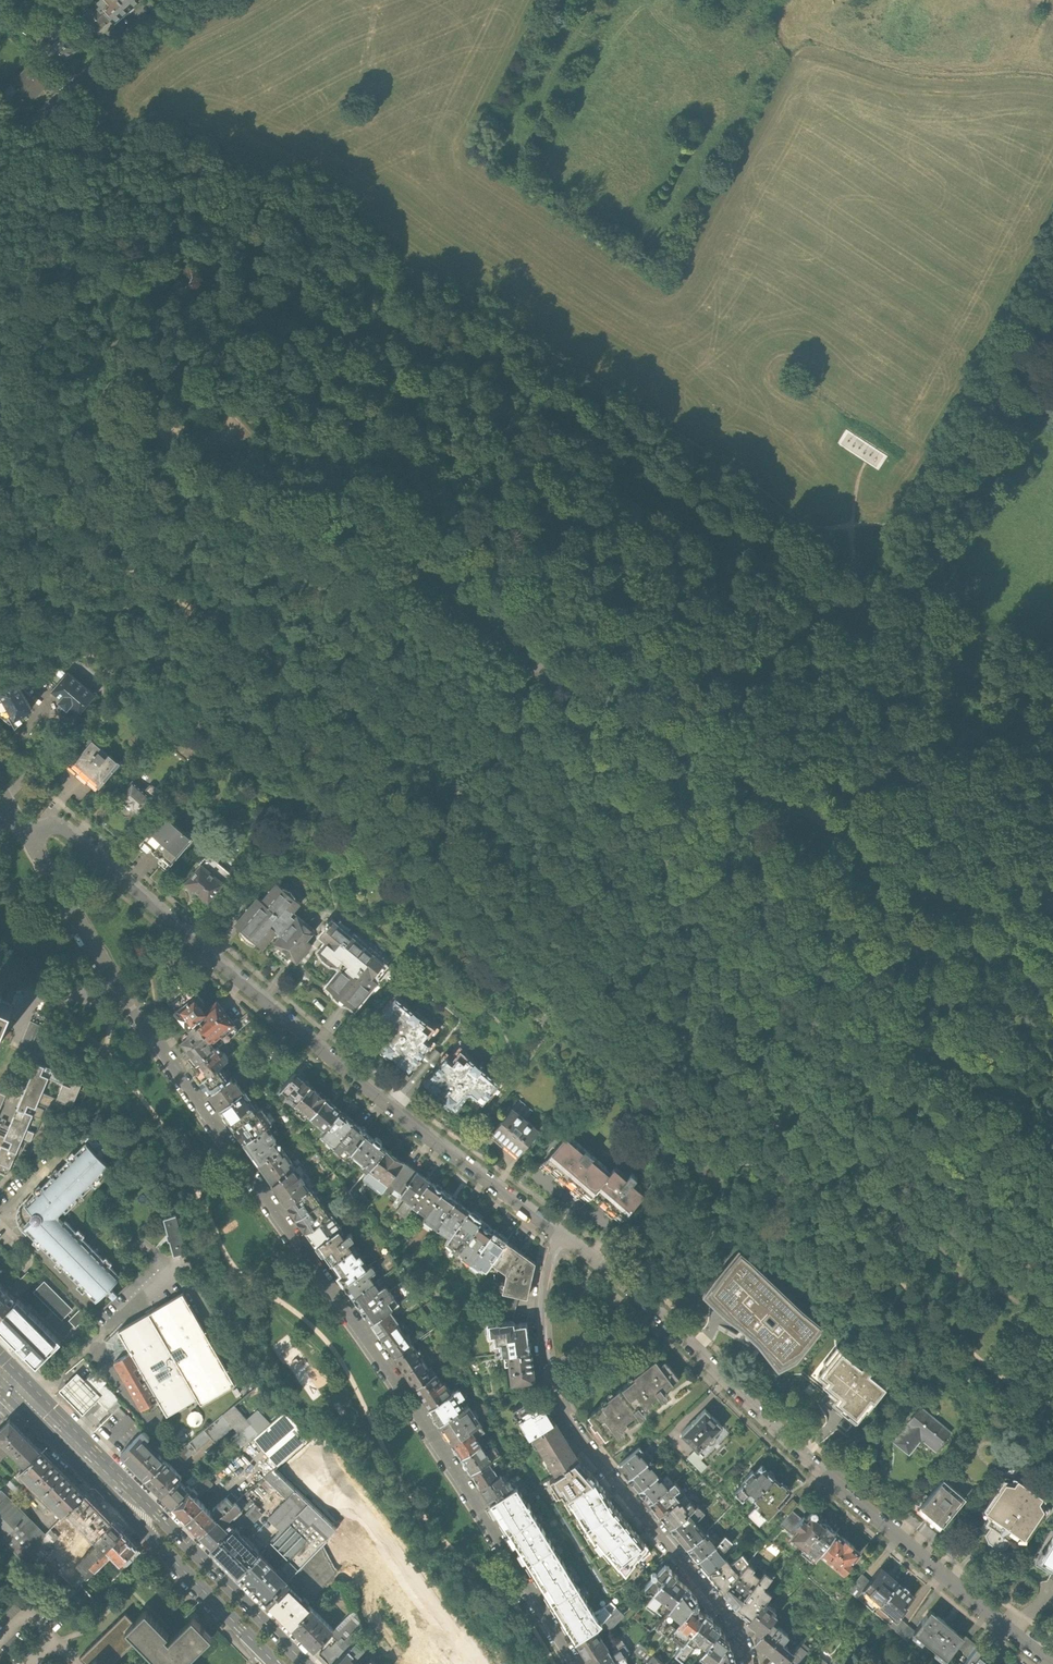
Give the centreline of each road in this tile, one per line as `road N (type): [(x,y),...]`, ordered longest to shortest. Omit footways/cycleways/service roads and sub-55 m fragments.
road 1 (track): [(129,560),(337,696),(513,838),(745,1149),(853,1248),(892,1267)]
road 2 (residential): [(29,837),(117,986),(407,1399),(574,1663)]
road 3 (track): [(698,1086),(678,1084),(604,1027),(529,961),(450,864),(328,792),(139,626),(99,619),(20,630)]
road 4 (unclassified): [(540,672),(544,691),(728,932),(842,1124),(985,1255),(1052,1299)]
road 5 (residential): [(29,837),(59,825),(81,838),(414,1123),(560,1230)]
road 6 (residential): [(560,1230),(656,1306),(908,1543),(1052,1661)]
road 7 (track): [(576,476),(419,391),(355,376),(190,253),(125,240),(49,254),(0,275)]
road 8 (residential): [(560,1230),(541,1312),(557,1393),(582,1436),(728,1616),(749,1663)]
road 9 (unclassified): [(785,797),(757,860),(763,905),(782,932),(914,1053),(1052,1144)]
road 10 (track): [(917,688),(889,657),(576,476)]
road 11 (primary): [(305,1663),(27,1382)]
road 12 (track): [(1052,1398),(1016,1385),(956,1333),(892,1267),(792,1131)]
road 13 (primary): [(11,1397),(274,1663)]
road 14 (track): [(1052,708),(930,652),(867,600),(857,583),(852,527)]
road 15 (unclassified): [(1052,905),(909,868),(785,797)]
road 16 (unclassified): [(540,672),(562,671),(785,797)]
road 17 (residential): [(0,157),(105,53),(186,0)]
road 18 (track): [(337,696),(340,715),(418,841)]

